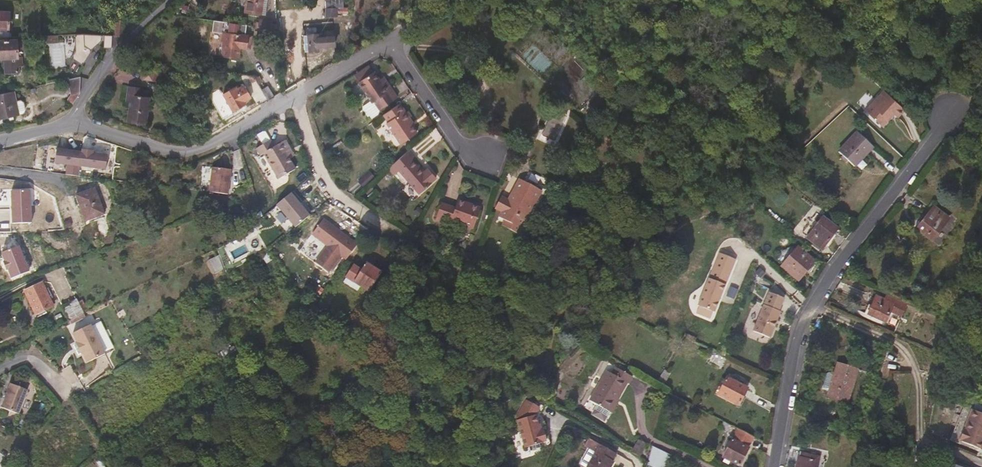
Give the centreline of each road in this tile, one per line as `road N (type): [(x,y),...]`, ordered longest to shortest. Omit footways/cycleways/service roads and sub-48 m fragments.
road 1 (residential): [(69,126),(191,155),(385,44),(442,130),(465,152),(489,156)]
road 2 (residential): [(775,466),(798,338),(839,265),(958,114)]
road 3 (track): [(390,230),(329,191),(294,98)]
road 4 (residential): [(169,0),(111,57),(69,126)]

